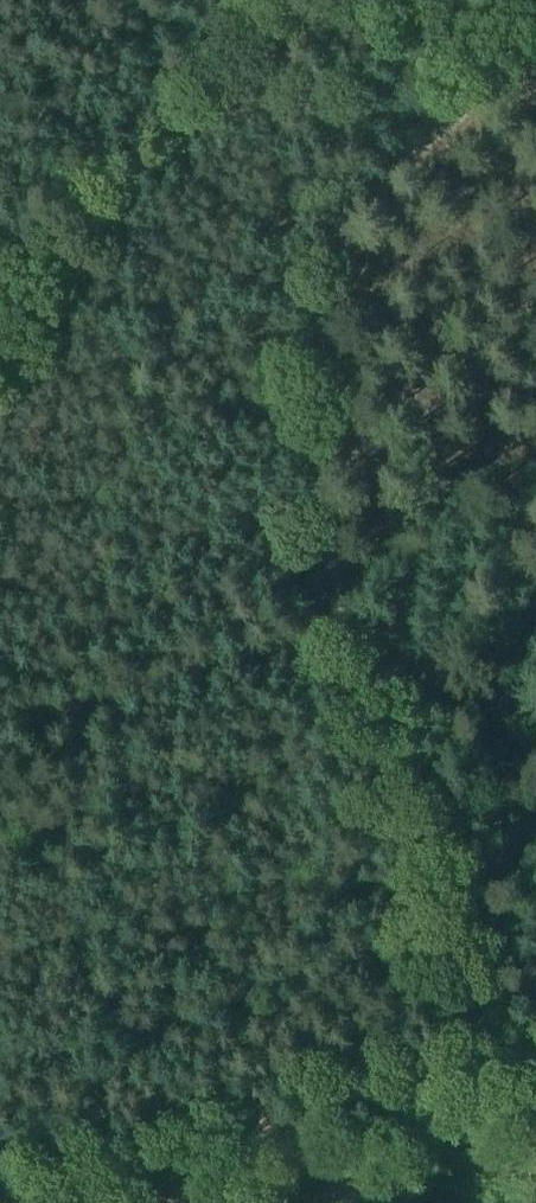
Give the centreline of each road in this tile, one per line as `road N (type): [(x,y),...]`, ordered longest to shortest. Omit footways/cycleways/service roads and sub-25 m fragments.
road 1 (track): [(518,1202),(323,497),(323,467),(347,227),(369,189),(535,38)]
road 2 (track): [(42,1202),(482,1076),(535,1071)]
road 3 (track): [(0,376),(314,0)]

